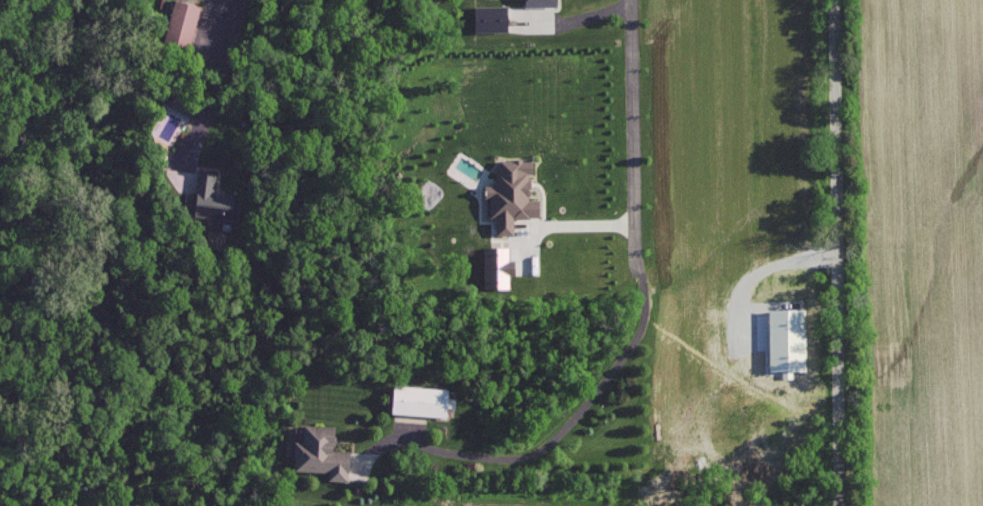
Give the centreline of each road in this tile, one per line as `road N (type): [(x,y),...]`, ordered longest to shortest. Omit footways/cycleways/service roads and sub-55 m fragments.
road 1 (residential): [(836,505),(832,0)]

